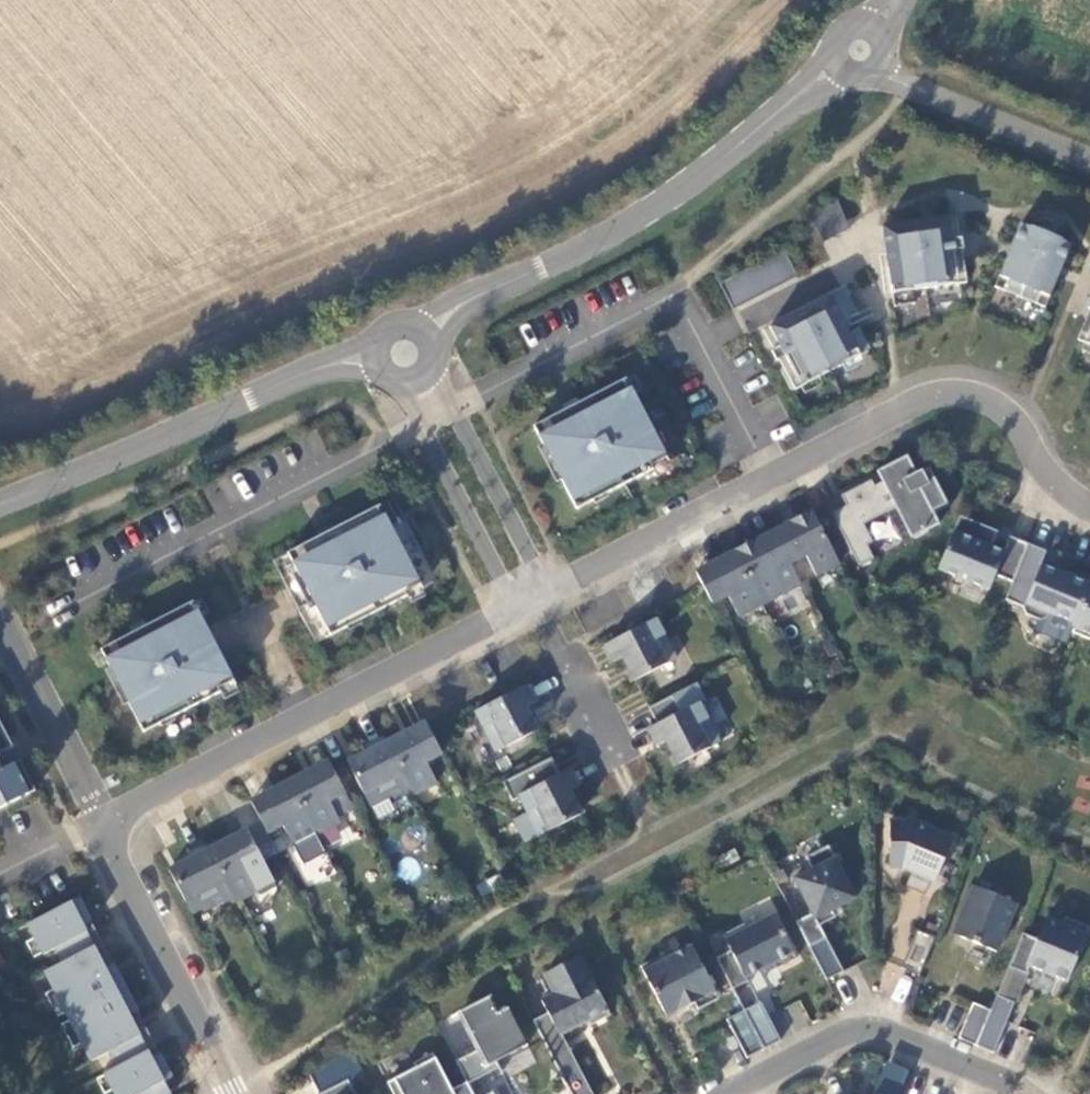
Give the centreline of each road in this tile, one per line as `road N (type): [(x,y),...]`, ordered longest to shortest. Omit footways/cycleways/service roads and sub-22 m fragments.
road 1 (residential): [(527,602),(926,398),(963,391),(1001,408),(1046,481),(1089,505)]
road 2 (tertiary): [(103,819),(527,602)]
road 3 (tertiary): [(428,334),(477,297),(663,202),(797,95)]
road 4 (tertiary): [(0,500),(377,351)]
road 5 (residential): [(1025,1093),(878,1028),(844,1034),(722,1093)]
road 6 (tertiary): [(103,819),(244,1093)]
road 7 (tertiary): [(421,379),(527,602)]
road 8 (residential): [(915,90),(1089,161)]

